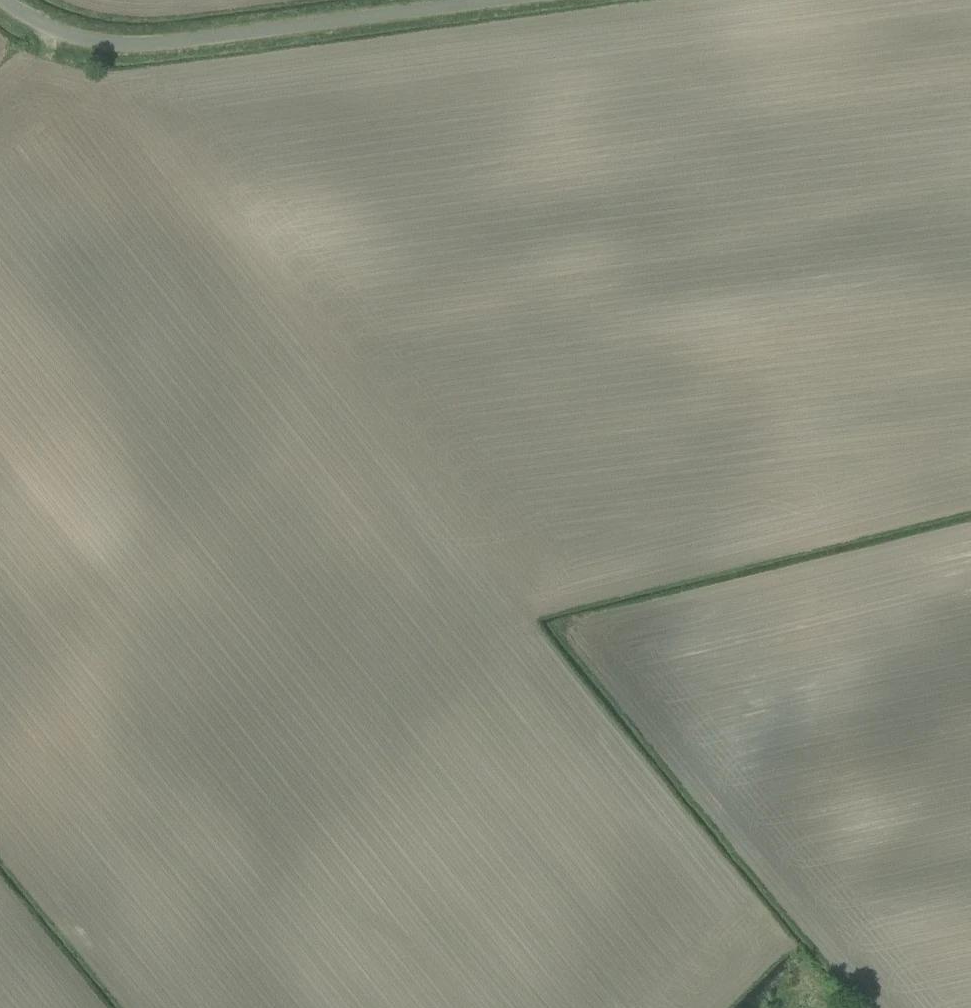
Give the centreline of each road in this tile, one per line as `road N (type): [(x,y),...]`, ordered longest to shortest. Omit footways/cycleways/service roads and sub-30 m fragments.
road 1 (unclassified): [(482,0),(122,50),(80,41),(15,0)]

